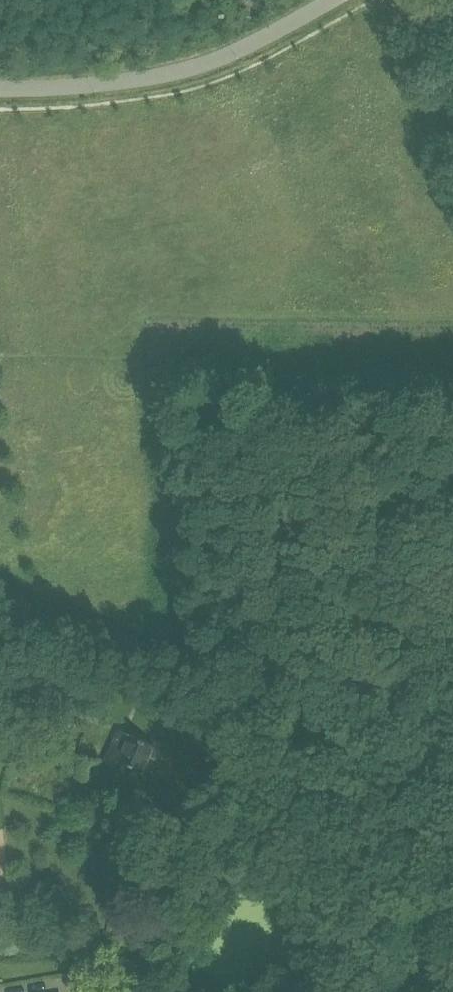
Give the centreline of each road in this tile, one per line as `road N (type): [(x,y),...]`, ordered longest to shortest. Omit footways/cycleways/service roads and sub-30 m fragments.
road 1 (residential): [(332,0),(170,71),(0,88)]

